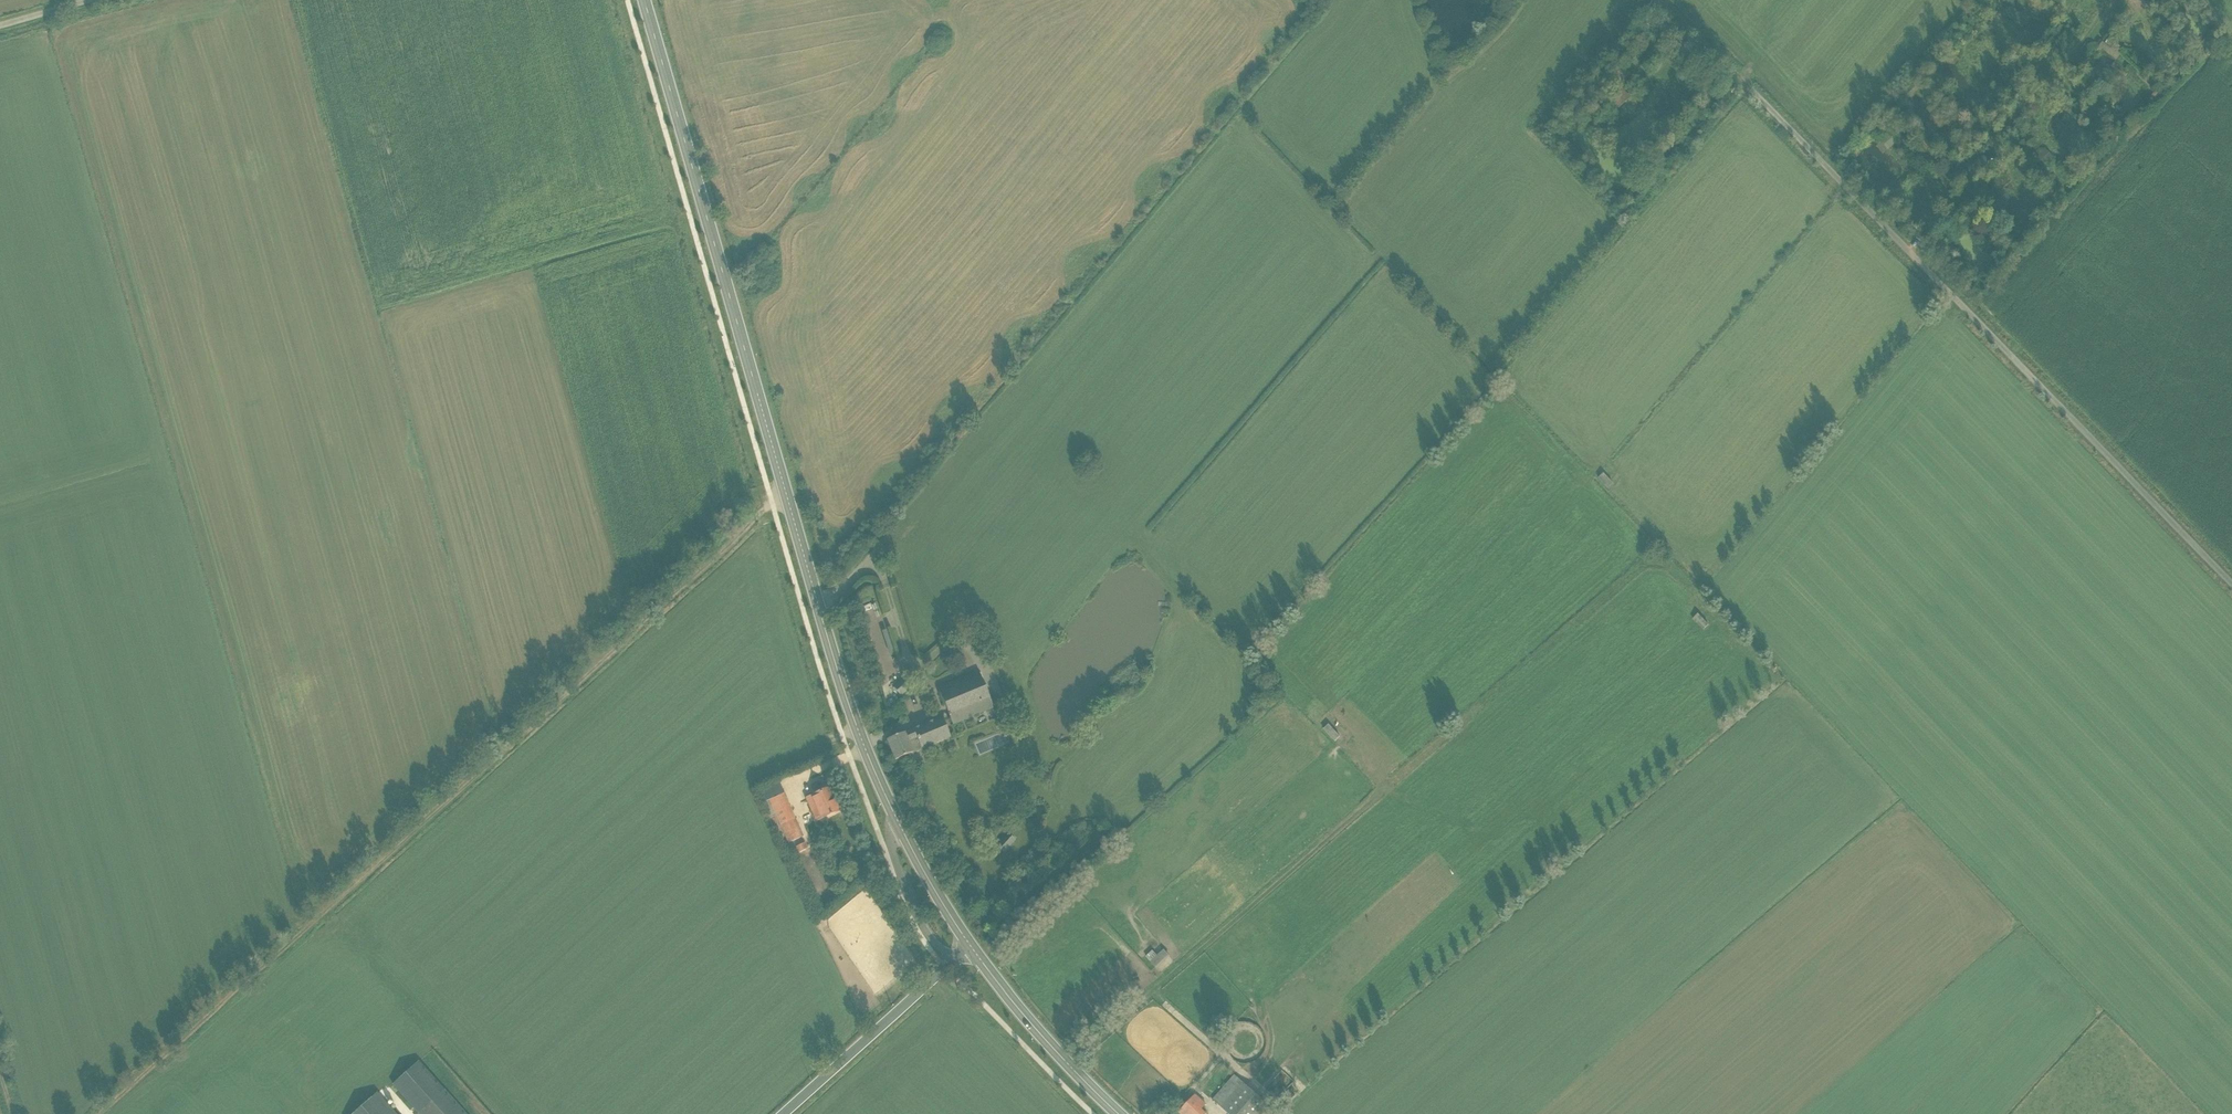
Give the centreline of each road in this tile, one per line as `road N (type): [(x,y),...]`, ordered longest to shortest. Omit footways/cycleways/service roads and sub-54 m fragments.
road 1 (secondary): [(640,0),(846,690),(893,813),(970,943)]
road 2 (unclassified): [(2231,584),(1757,92)]
road 3 (unclassified): [(970,943),(782,1113)]
road 4 (secondary): [(970,943),(1055,1050),(1120,1113)]
road 5 (track): [(1757,92),(1666,0)]

